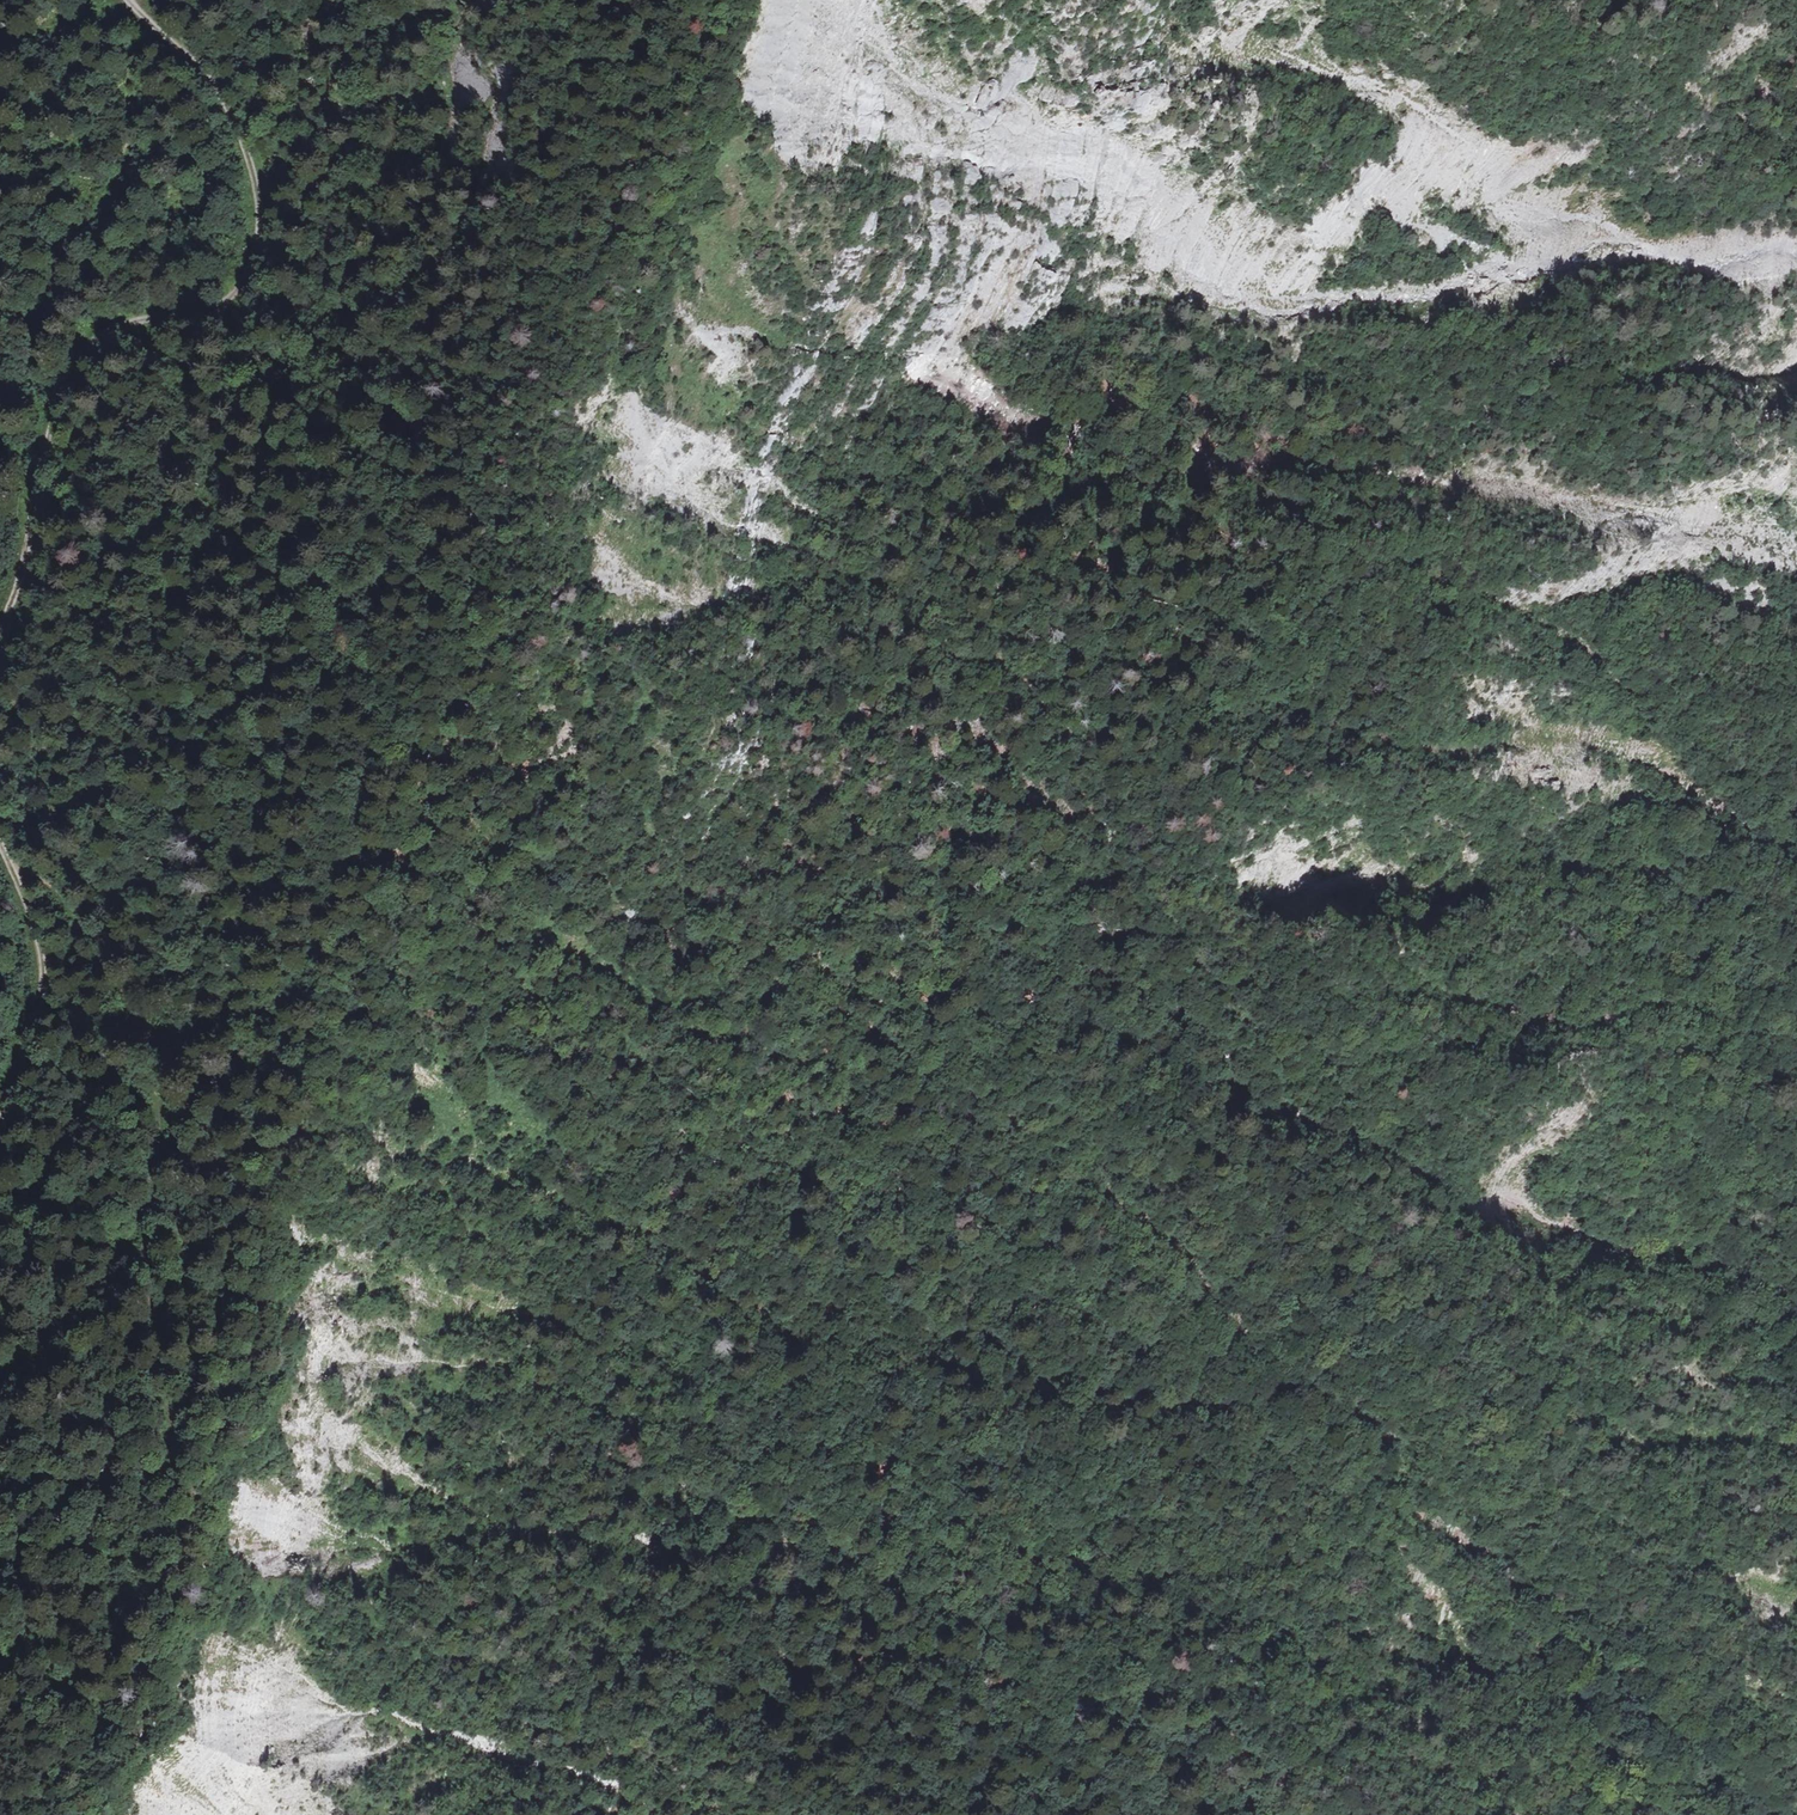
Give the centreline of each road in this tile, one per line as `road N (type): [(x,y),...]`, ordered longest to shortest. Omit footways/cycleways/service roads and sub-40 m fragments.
road 1 (track): [(131,0),(222,83),(254,188),(253,261),(225,302),(122,323),(75,360),(50,420),(0,618)]
road 2 (track): [(0,849),(28,911),(40,968),(0,1116)]

